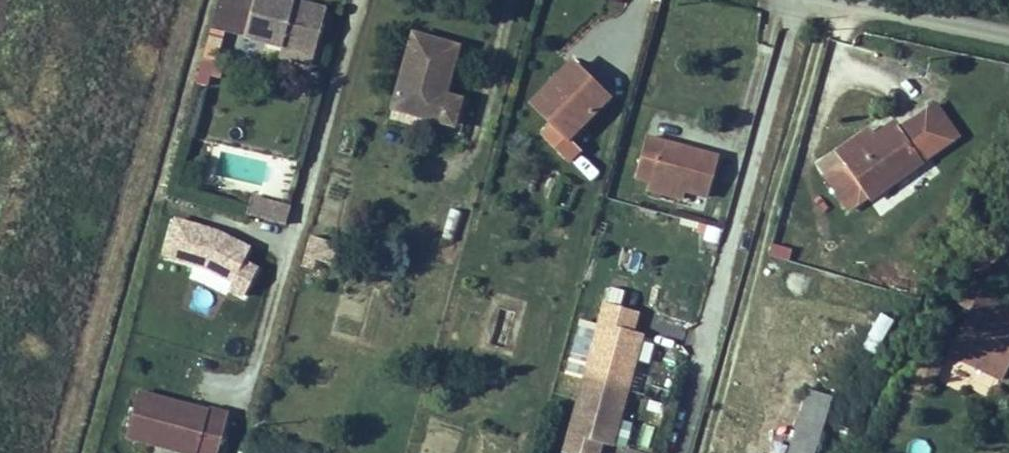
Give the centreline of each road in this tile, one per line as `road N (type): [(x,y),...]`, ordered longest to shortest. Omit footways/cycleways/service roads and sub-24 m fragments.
road 1 (unclassified): [(1008,34),(812,0)]

